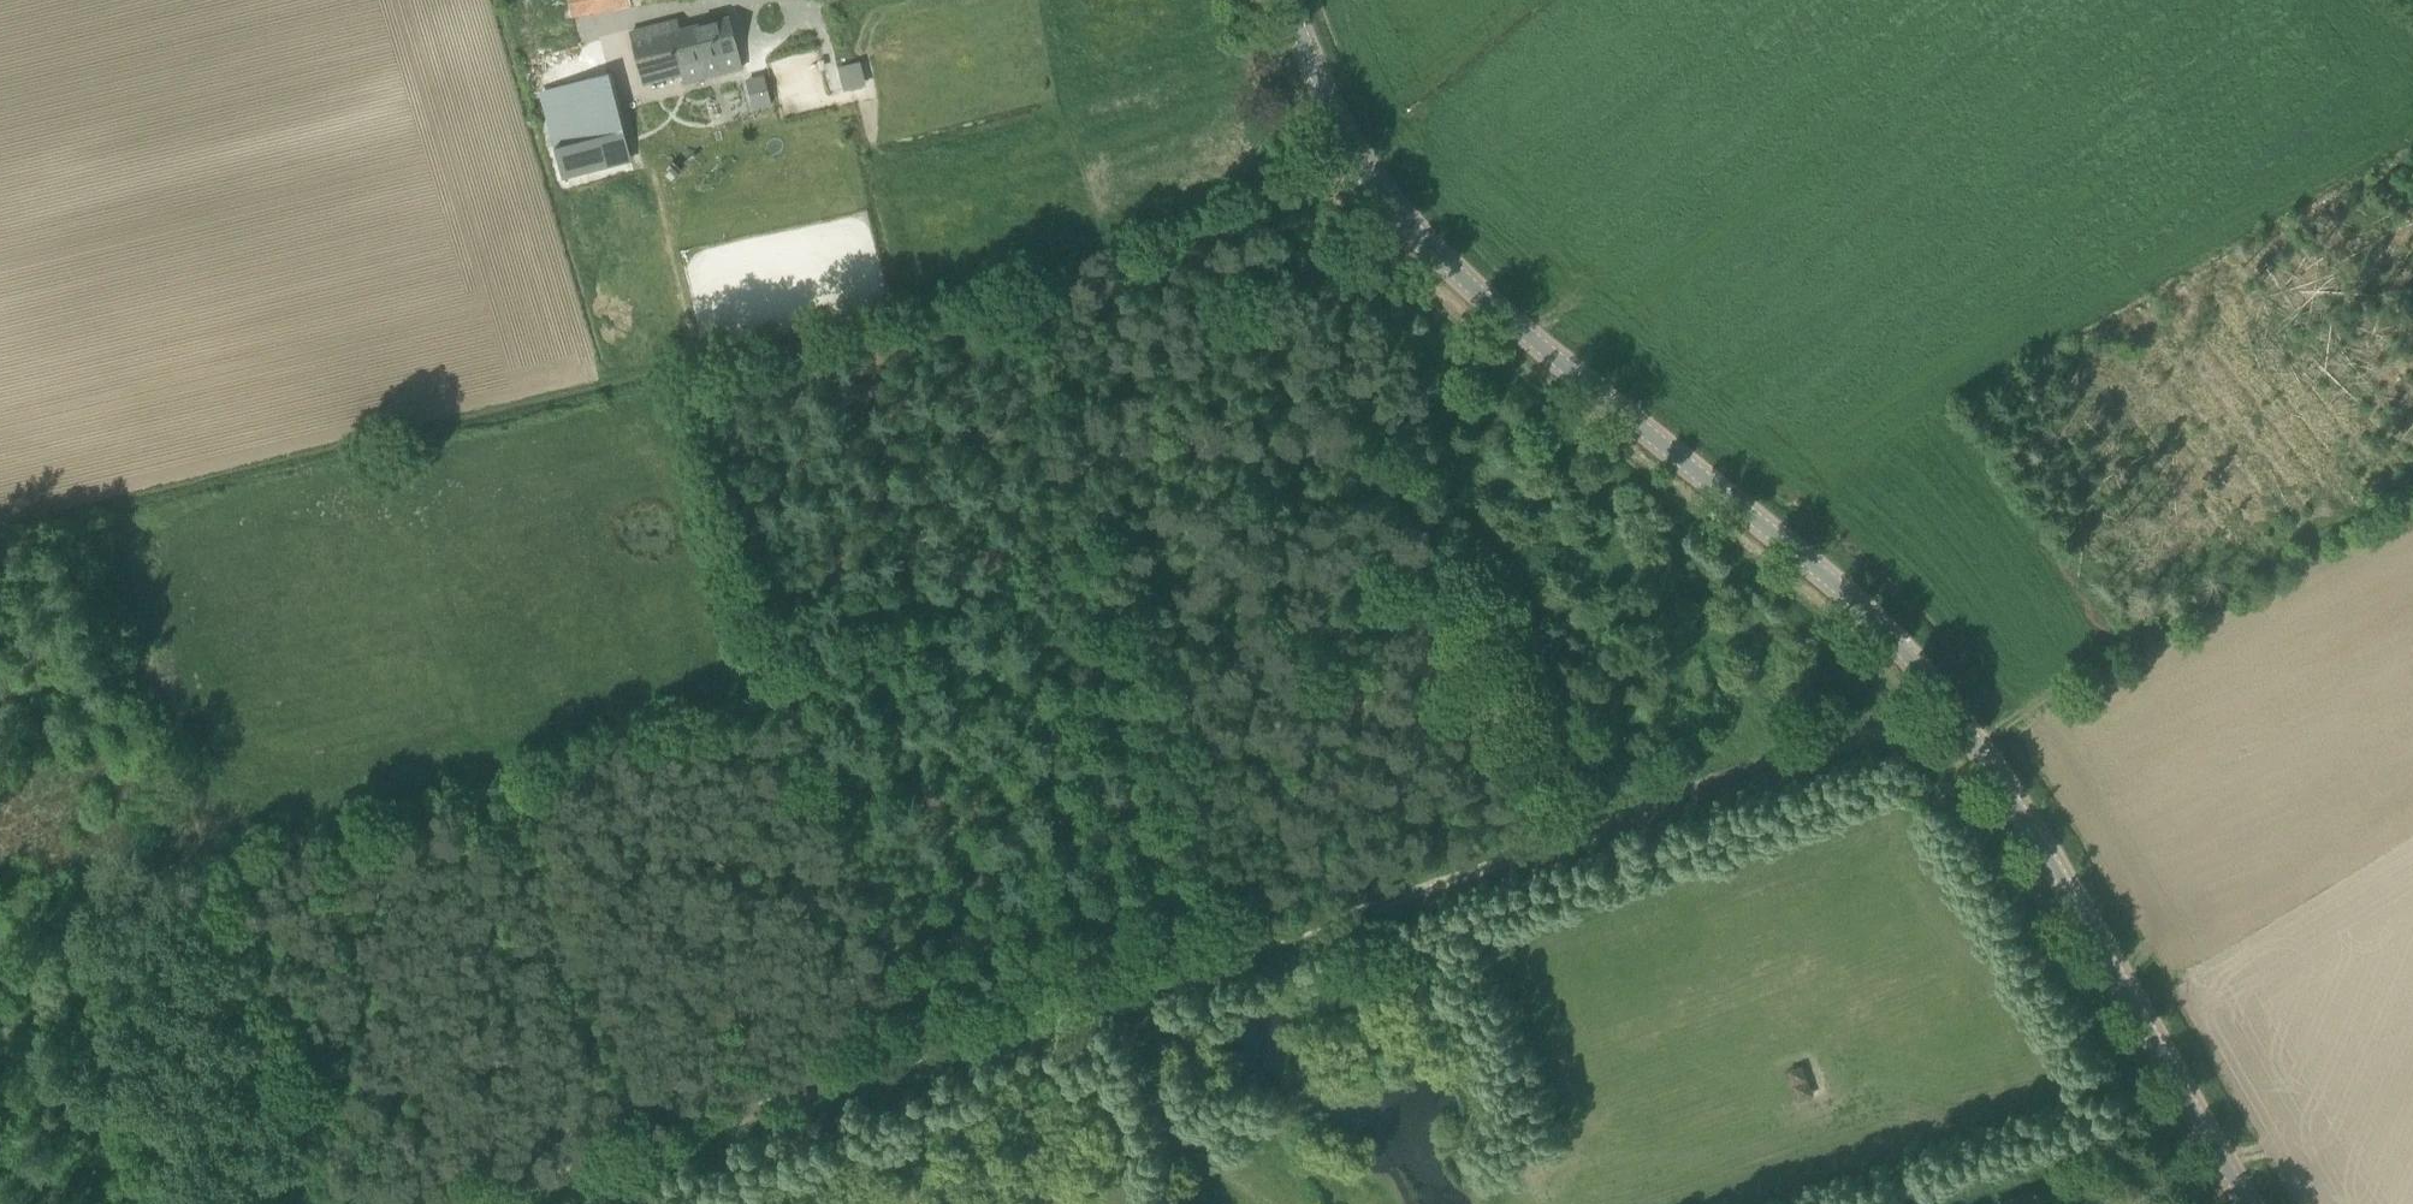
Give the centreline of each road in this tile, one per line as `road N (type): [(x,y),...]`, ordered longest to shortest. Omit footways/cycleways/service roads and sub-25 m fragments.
road 1 (tertiary): [(2235,1203),(2020,819),(1886,633),(1478,334),(1367,217),(1299,83),(1271,0)]
road 2 (track): [(1942,710),(484,1203)]

